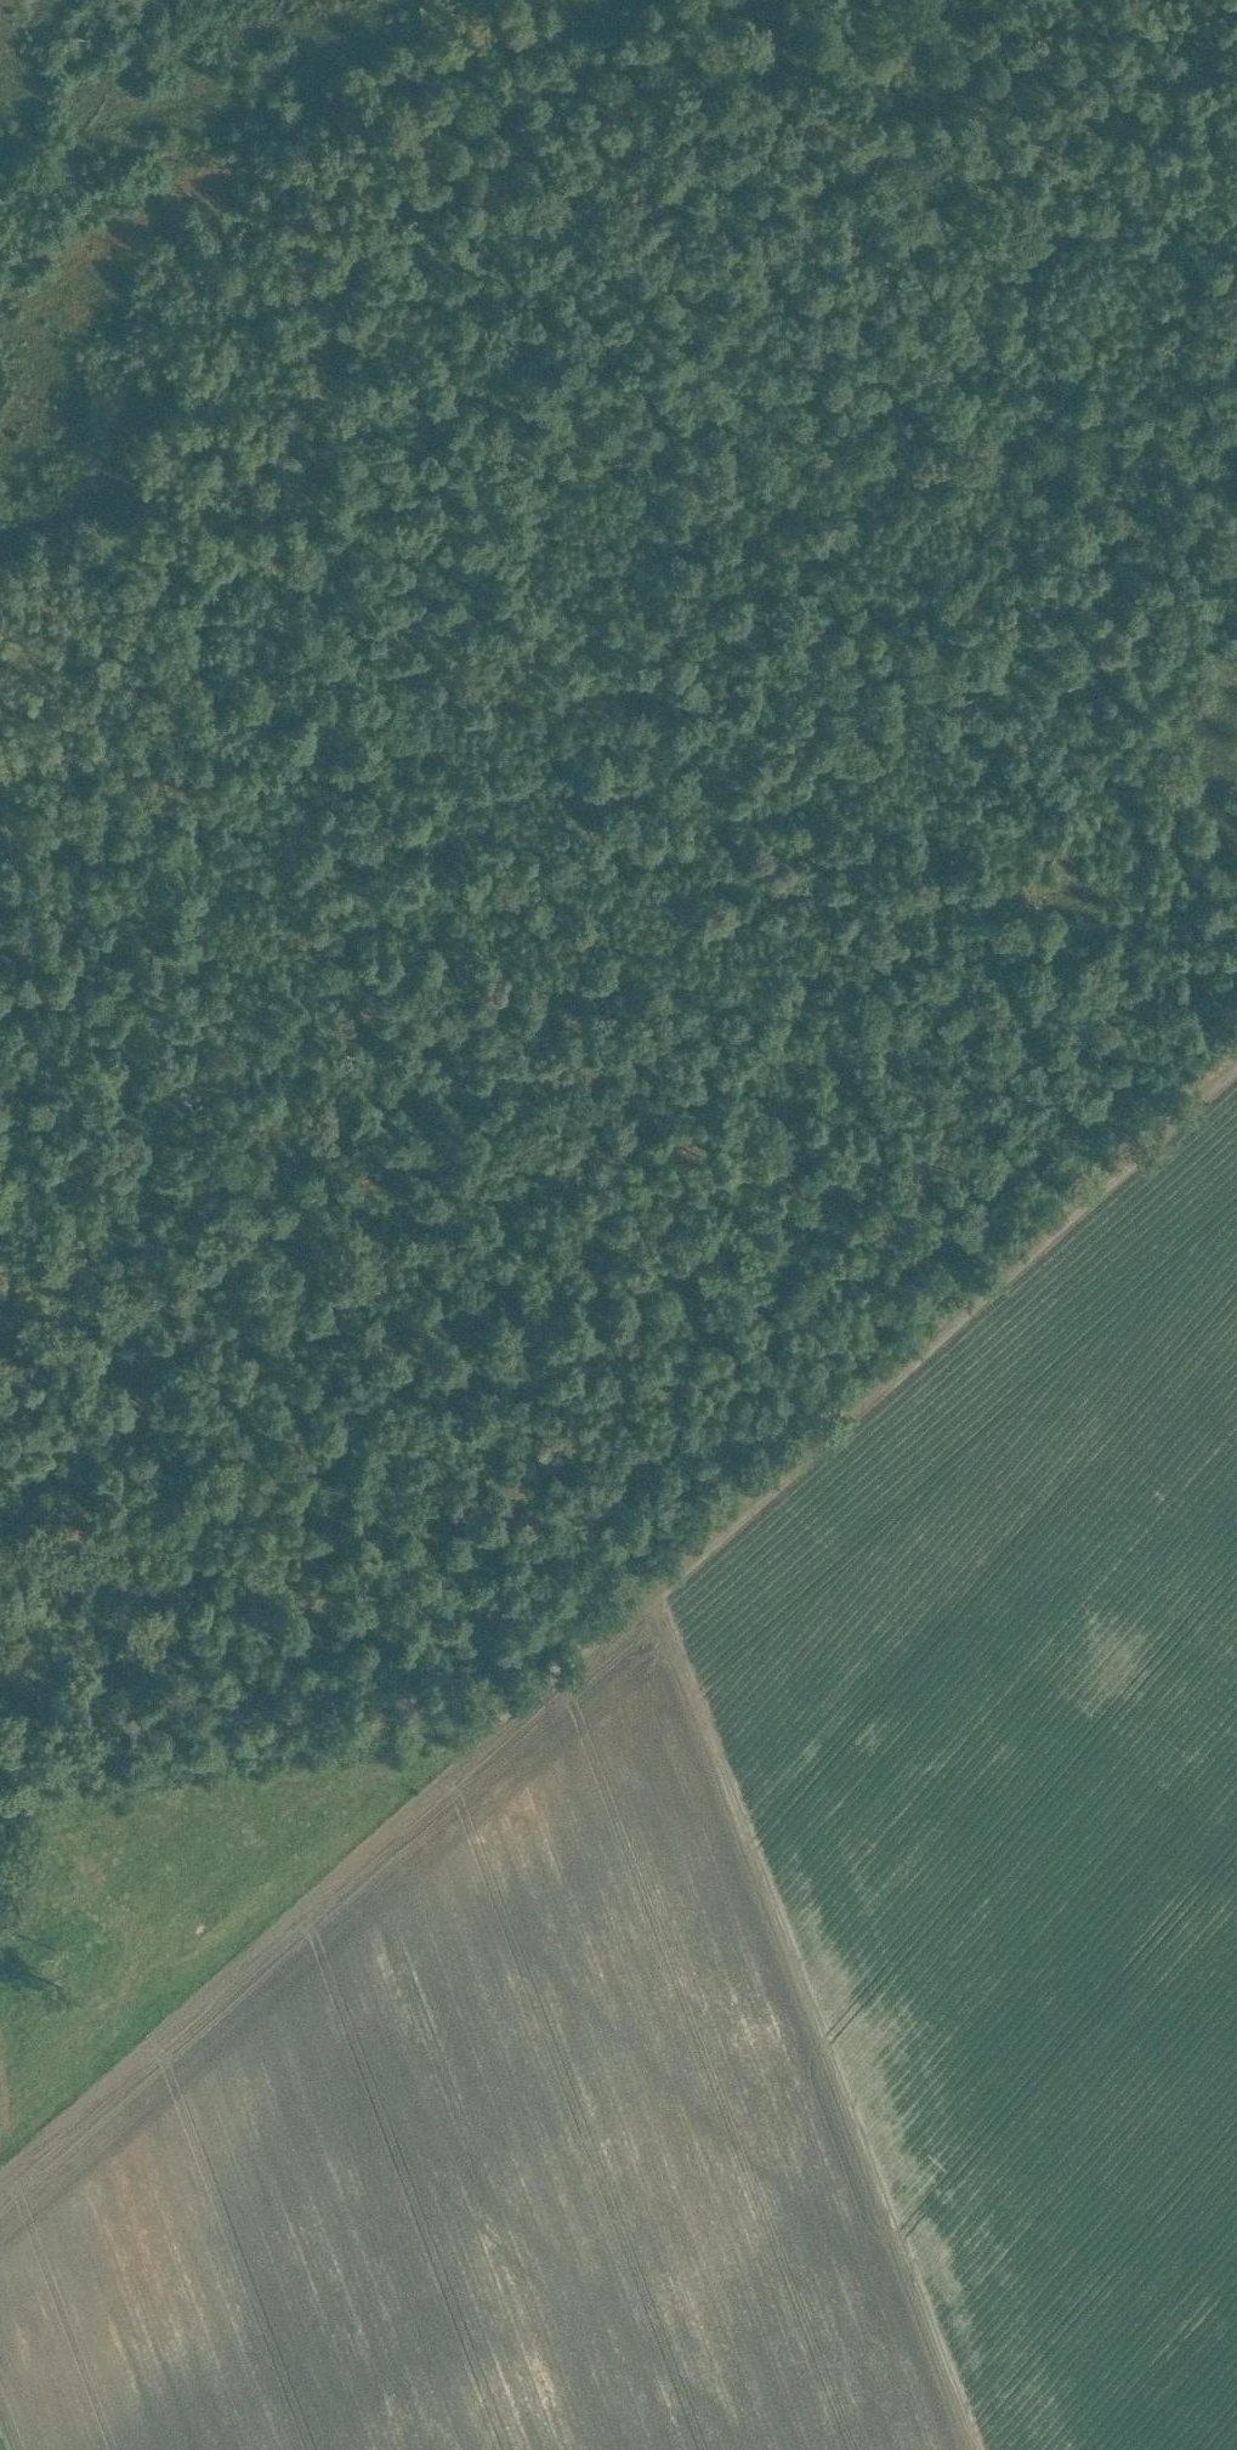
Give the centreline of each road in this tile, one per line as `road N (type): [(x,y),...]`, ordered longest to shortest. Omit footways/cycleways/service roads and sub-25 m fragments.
road 1 (track): [(1236,1054),(524,1697),(0,1762)]

